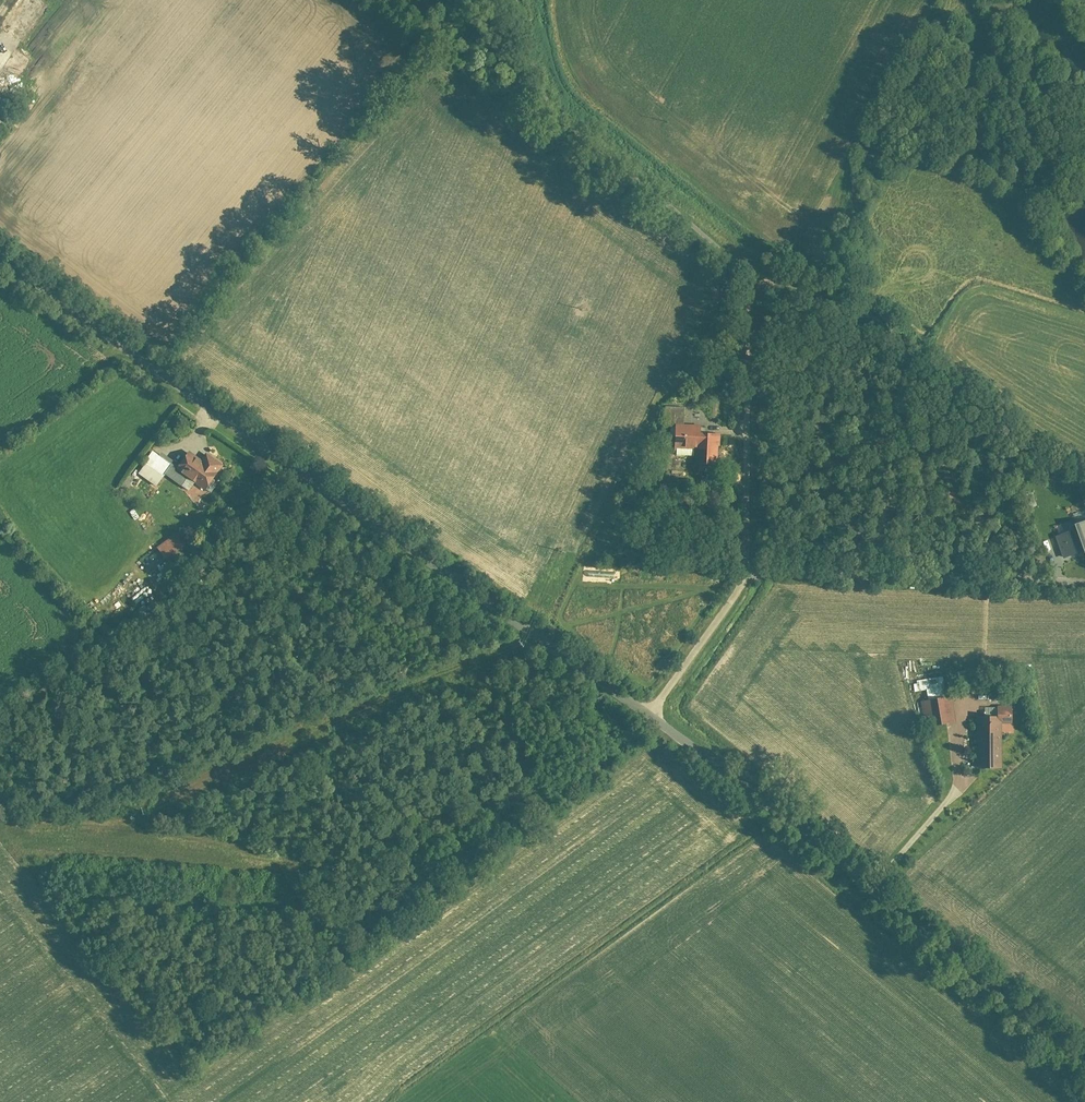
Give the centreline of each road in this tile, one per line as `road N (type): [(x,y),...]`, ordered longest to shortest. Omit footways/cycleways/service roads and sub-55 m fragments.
road 1 (unclassified): [(0,268),(649,721)]
road 2 (unclassified): [(498,0),(540,106),(752,300),(745,574)]
road 3 (unclassified): [(649,721),(1084,1060)]
road 4 (unclassified): [(745,574),(1084,589)]
road 5 (residential): [(649,721),(745,574)]

